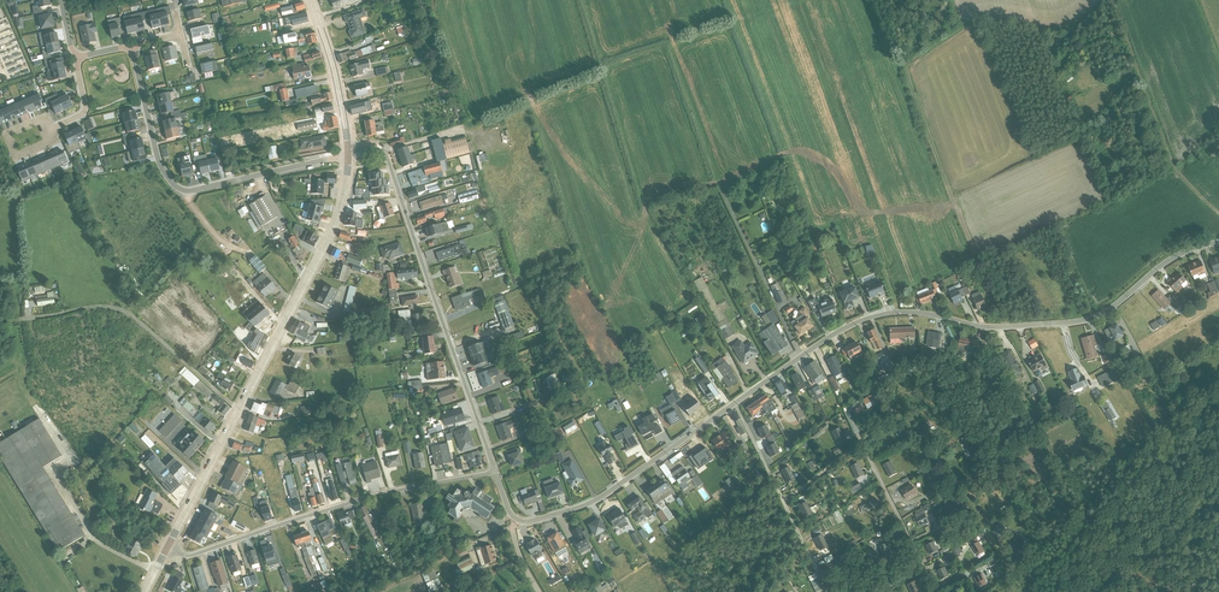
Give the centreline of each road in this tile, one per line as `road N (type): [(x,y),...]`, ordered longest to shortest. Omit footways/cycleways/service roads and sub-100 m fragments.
road 1 (residential): [(735,404),(867,319),(919,313),(991,327),(1074,322),(1113,307),(1182,253),(1218,243)]
road 2 (residential): [(493,470),(389,161),(378,151),(348,151)]
road 3 (track): [(966,23),(907,71),(1004,327)]
road 4 (residential): [(168,547),(191,555),(360,500),(493,470)]
road 5 (residential): [(132,50),(157,152),(178,188),(348,157)]
road 6 (residential): [(493,470),(517,519),(557,514),(594,501),(735,404)]
road 7 (tertiary): [(238,410),(332,232),(348,157)]
road 8 (track): [(845,411),(934,587),(970,574)]
road 9 (track): [(979,464),(935,485),(892,400),(896,373),(872,318)]
road 10 (residential): [(735,404),(826,591)]
road 11 (track): [(1095,591),(1084,558),(1167,426)]
road 12 (track): [(721,193),(800,357)]
road 13 (tertiary): [(348,151),(312,0)]
road 14 (tertiary): [(168,547),(238,410)]
road 15 (track): [(0,325),(106,305),(135,318)]
road 16 (unclassified): [(238,410),(135,318)]
road 17 (track): [(1167,426),(1170,409),(1113,307)]
road 18 (track): [(443,321),(565,271)]

